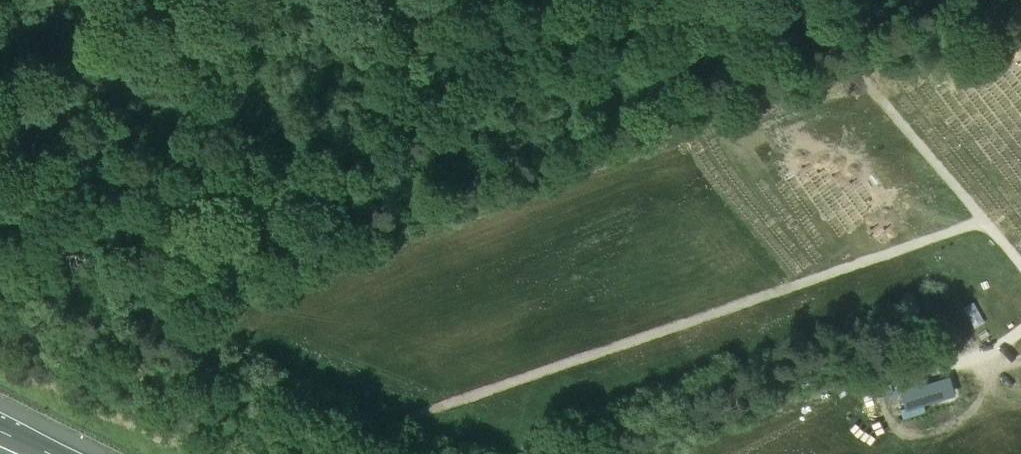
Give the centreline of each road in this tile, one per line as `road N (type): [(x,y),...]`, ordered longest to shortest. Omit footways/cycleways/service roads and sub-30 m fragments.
road 1 (track): [(59,0),(57,38),(85,50),(238,23),(292,0)]

